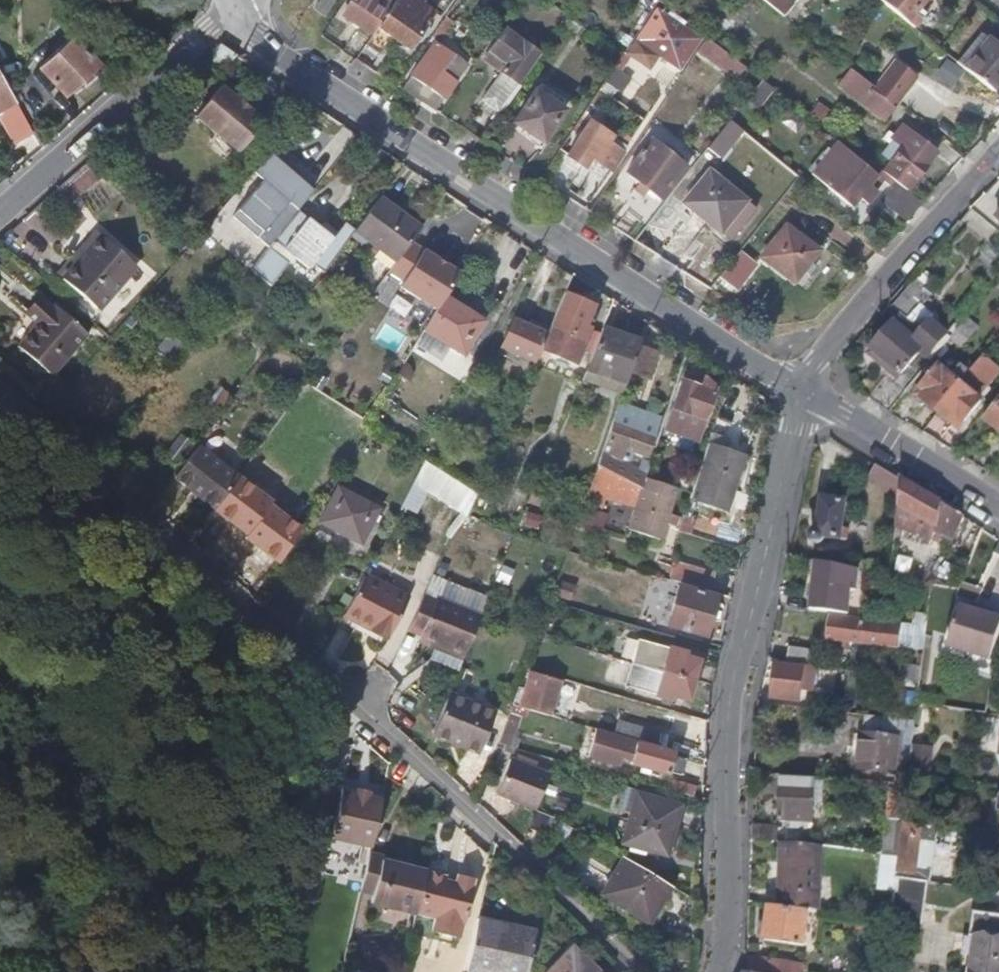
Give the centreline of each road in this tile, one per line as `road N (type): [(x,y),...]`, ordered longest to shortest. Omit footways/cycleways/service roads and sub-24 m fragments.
road 1 (residential): [(804,395),(285,59),(238,6)]
road 2 (residential): [(804,395),(728,708),(733,950),(723,971)]
road 3 (residential): [(238,6),(0,212)]
road 4 (residential): [(804,395),(857,320),(998,166)]
road 5 (track): [(177,534),(64,432),(0,390)]
road 6 (residential): [(998,511),(804,395)]

